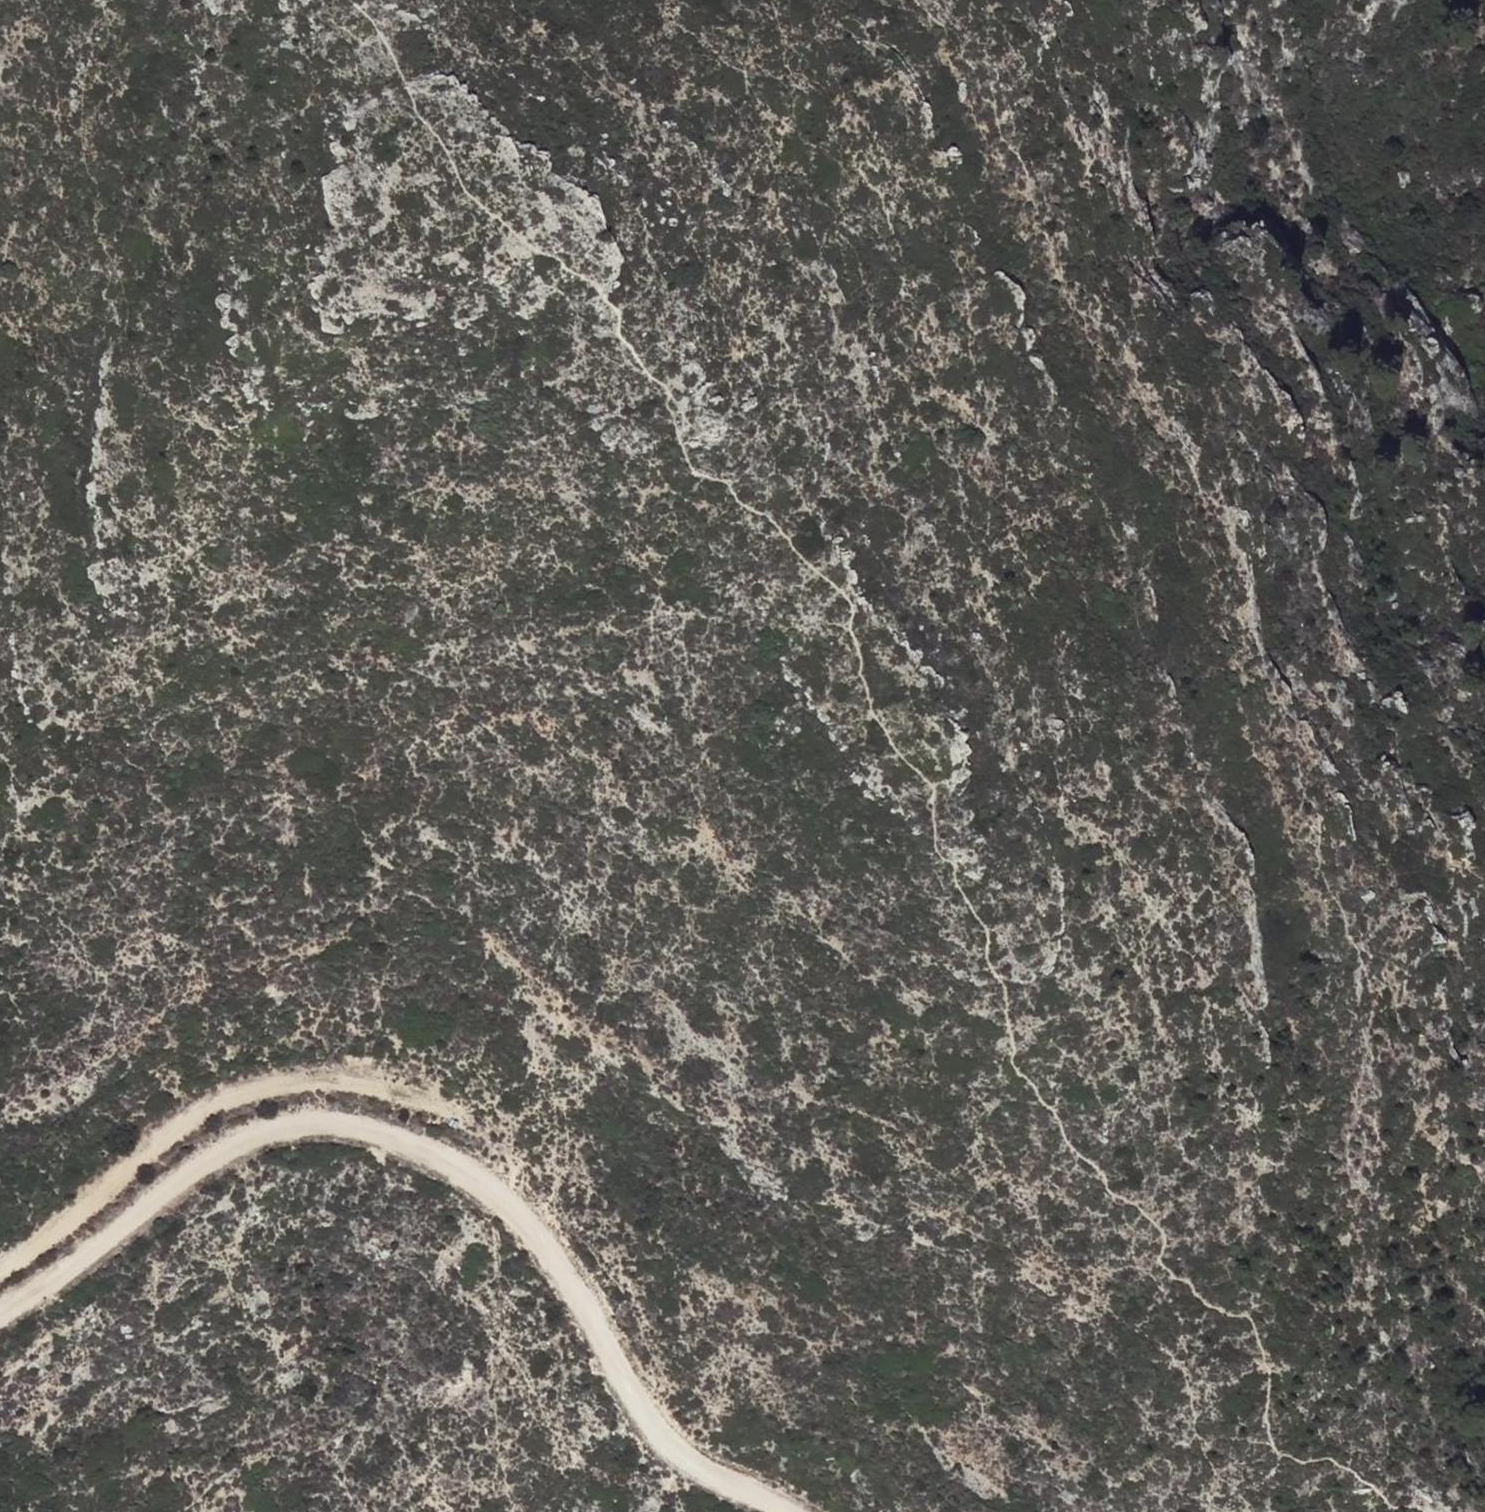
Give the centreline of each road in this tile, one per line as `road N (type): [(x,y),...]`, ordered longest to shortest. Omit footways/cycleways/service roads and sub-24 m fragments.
road 1 (track): [(0,1314),(137,1225),(238,1141),(320,1126),(417,1144),(494,1183),(562,1257),(650,1423),(699,1467),(789,1511)]

